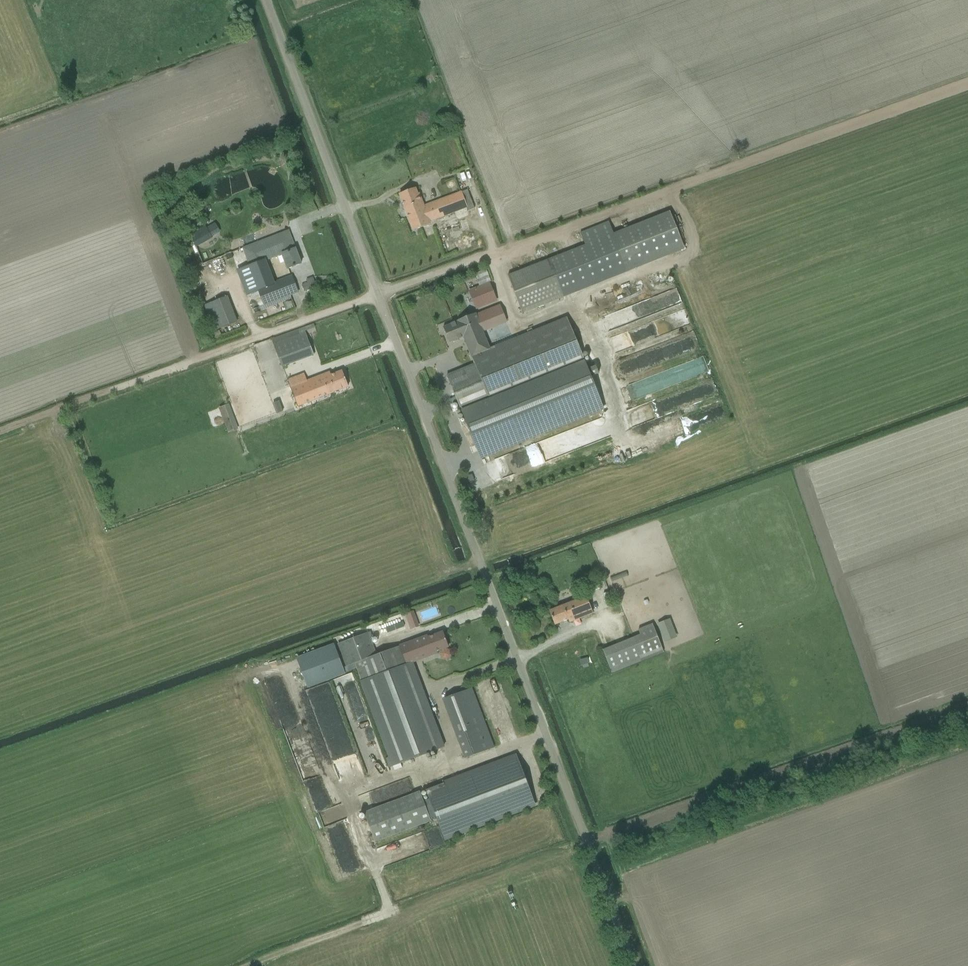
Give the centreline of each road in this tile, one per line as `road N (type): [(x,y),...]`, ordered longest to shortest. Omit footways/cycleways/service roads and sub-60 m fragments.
road 1 (unclassified): [(634,965),(264,0)]
road 2 (track): [(967,87),(0,435)]
road 3 (track): [(291,670),(389,910),(246,965)]

